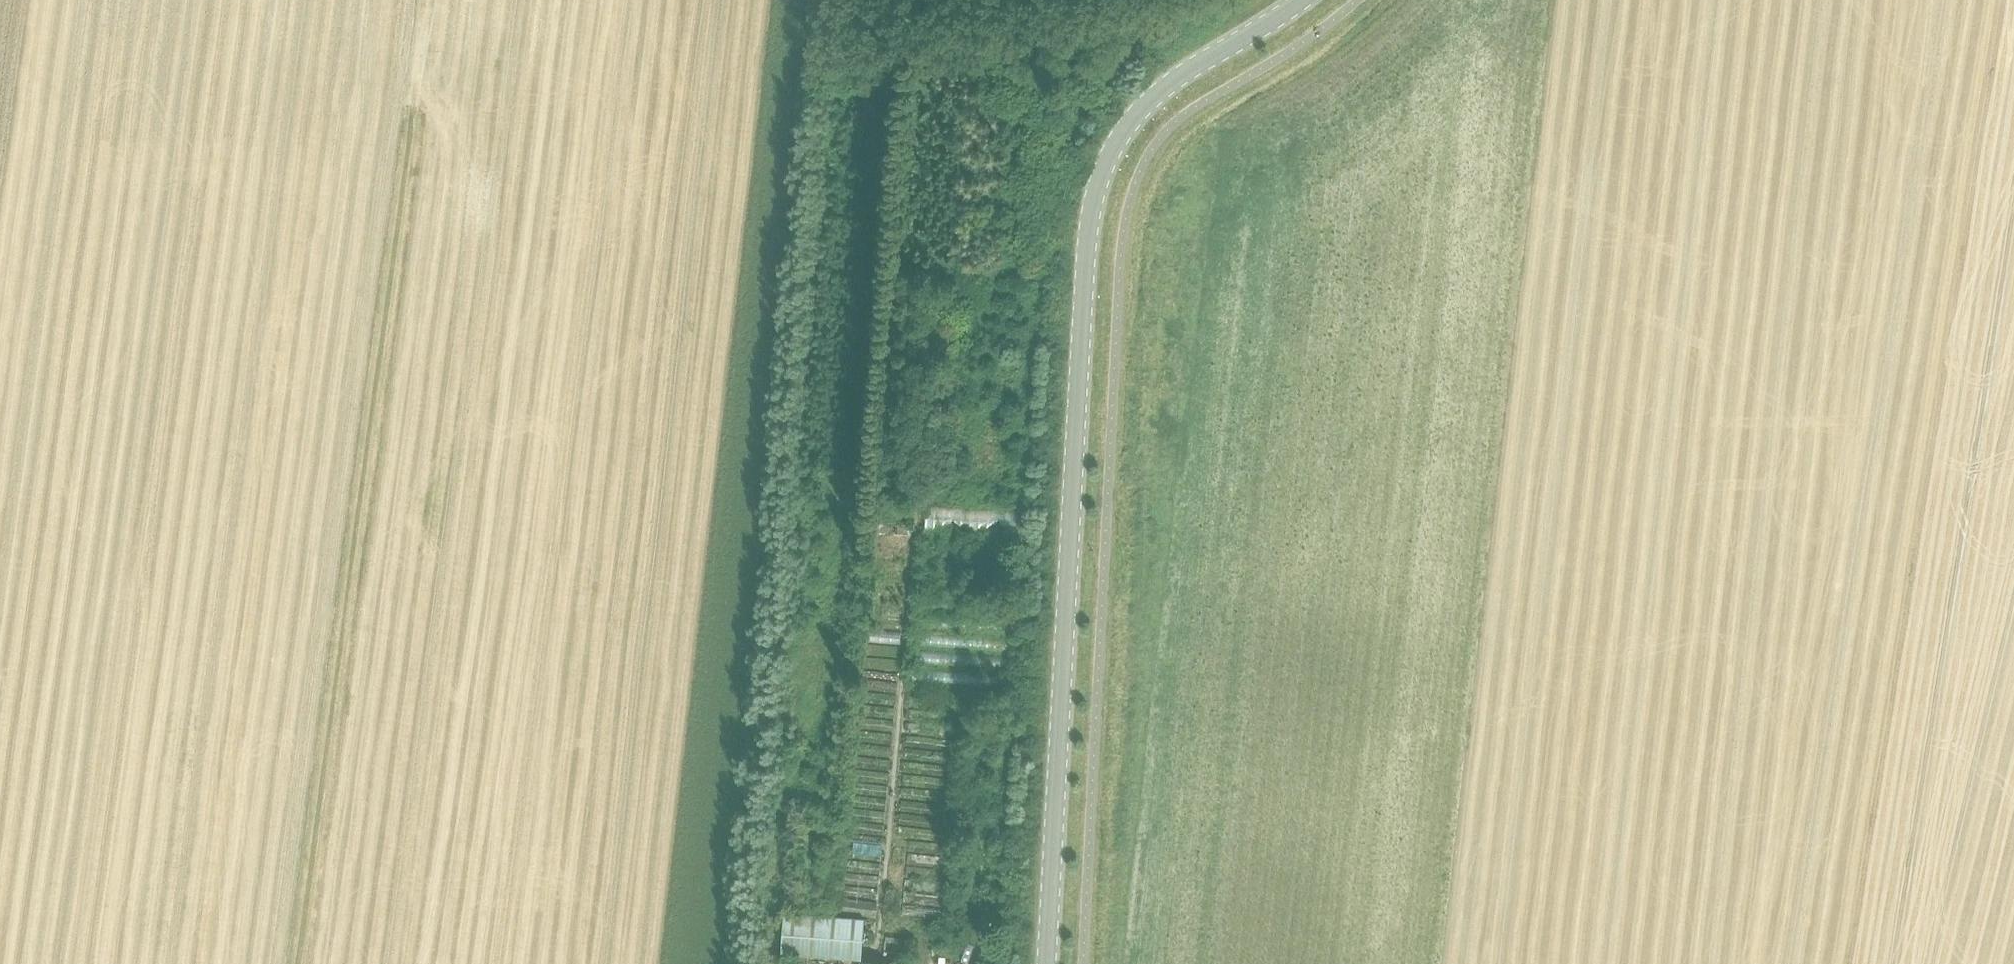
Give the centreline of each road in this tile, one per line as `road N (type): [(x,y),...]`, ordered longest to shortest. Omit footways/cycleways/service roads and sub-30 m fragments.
road 1 (tertiary): [(1049,963),(1092,210),(1113,149),(1153,95),(1303,0)]

